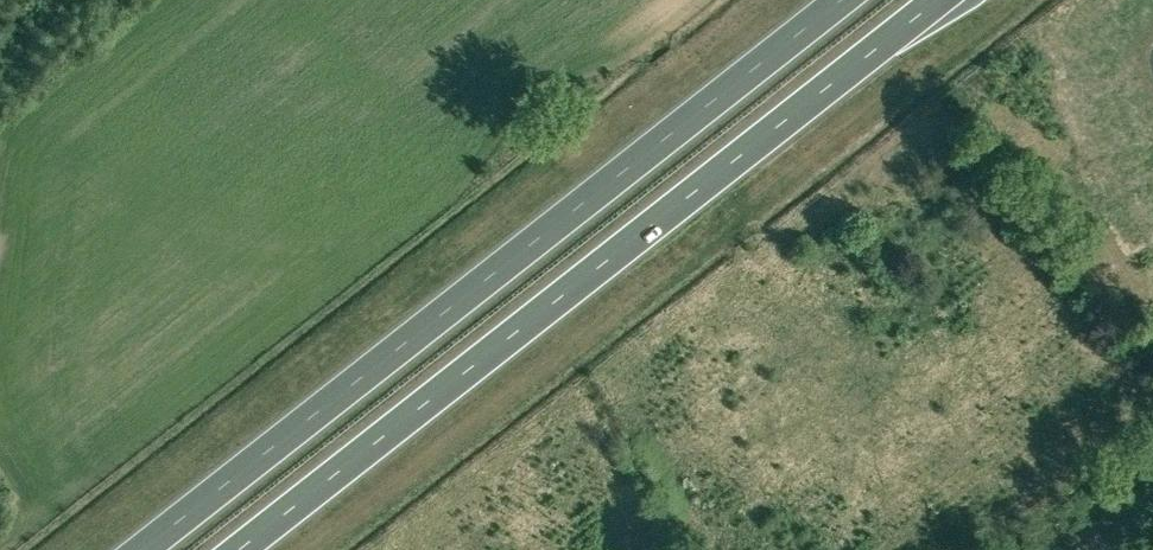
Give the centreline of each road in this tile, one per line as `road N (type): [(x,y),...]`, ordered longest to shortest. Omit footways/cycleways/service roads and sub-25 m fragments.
road 1 (trunk): [(231,549),(932,0)]
road 2 (trunk): [(838,0),(139,549)]

